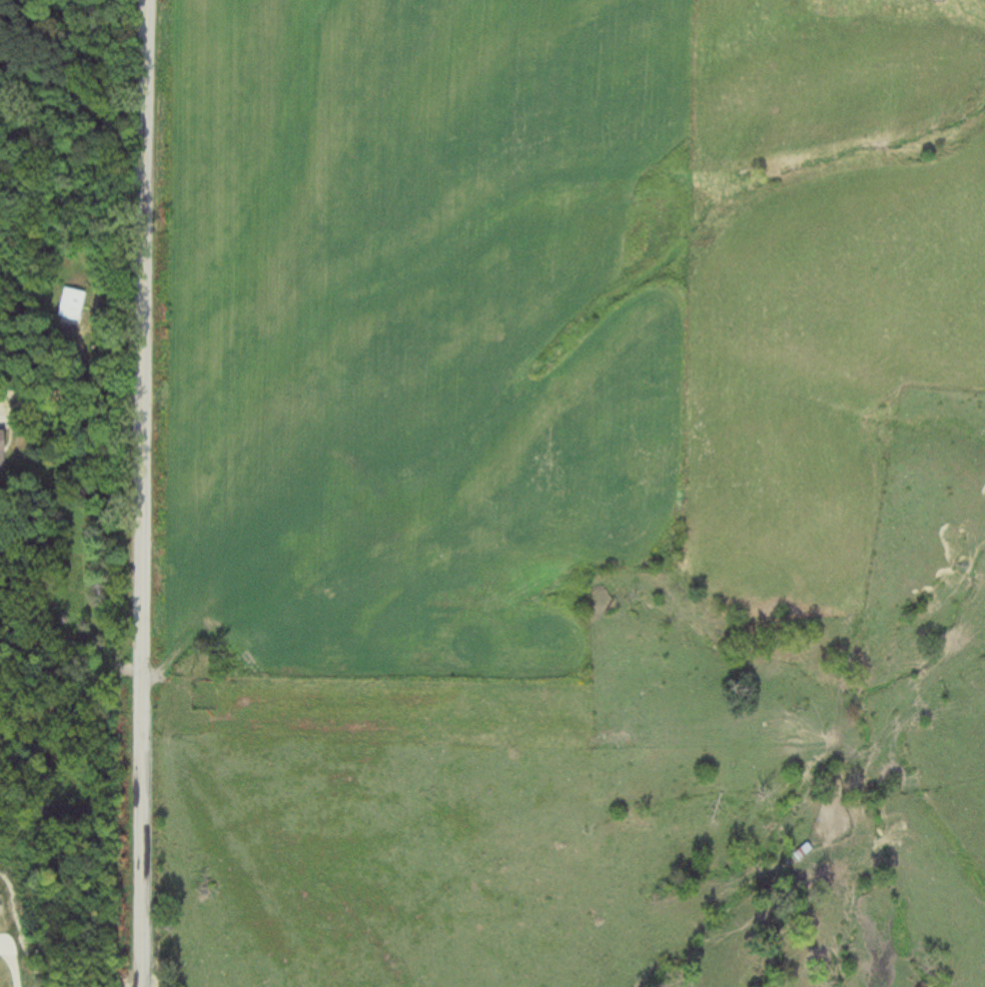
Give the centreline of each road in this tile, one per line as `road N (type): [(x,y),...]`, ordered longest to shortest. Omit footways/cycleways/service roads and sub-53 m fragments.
road 1 (residential): [(133,986),(149,0)]

